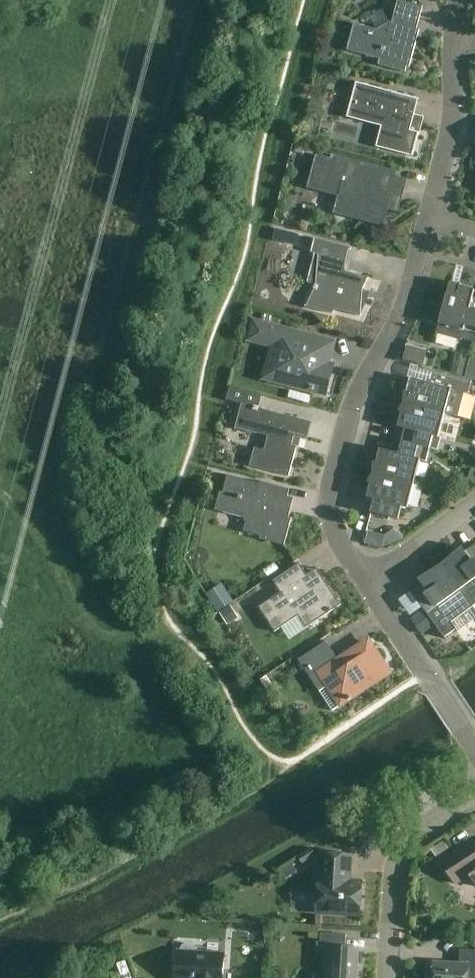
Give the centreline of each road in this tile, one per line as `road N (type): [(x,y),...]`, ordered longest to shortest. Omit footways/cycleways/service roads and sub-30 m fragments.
road 1 (residential): [(366,581),(337,533),(333,478),(351,408),(403,306),(431,217)]
road 2 (residential): [(387,977),(399,857),(415,833),(474,792)]
road 3 (residential): [(474,745),(366,581)]
road 4 (residential): [(431,217),(453,112),(454,37)]
road 5 (residential): [(366,581),(474,502)]

